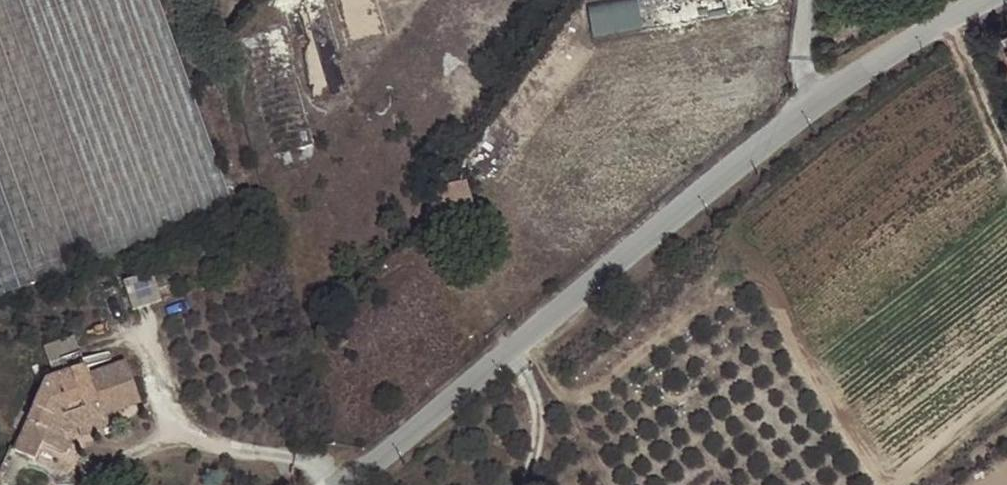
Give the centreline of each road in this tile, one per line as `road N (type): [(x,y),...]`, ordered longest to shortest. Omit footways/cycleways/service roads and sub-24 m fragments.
road 1 (unclassified): [(982,0),(816,102),(348,484)]

